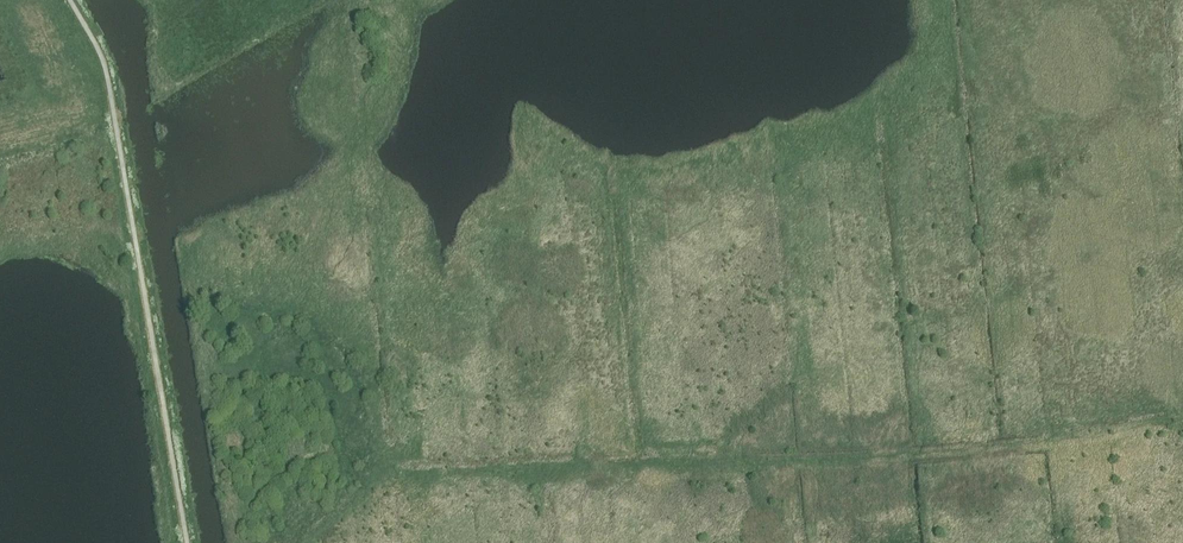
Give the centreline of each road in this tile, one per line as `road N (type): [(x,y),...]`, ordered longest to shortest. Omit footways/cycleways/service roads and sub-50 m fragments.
road 1 (track): [(0,120),(69,98),(22,0)]

